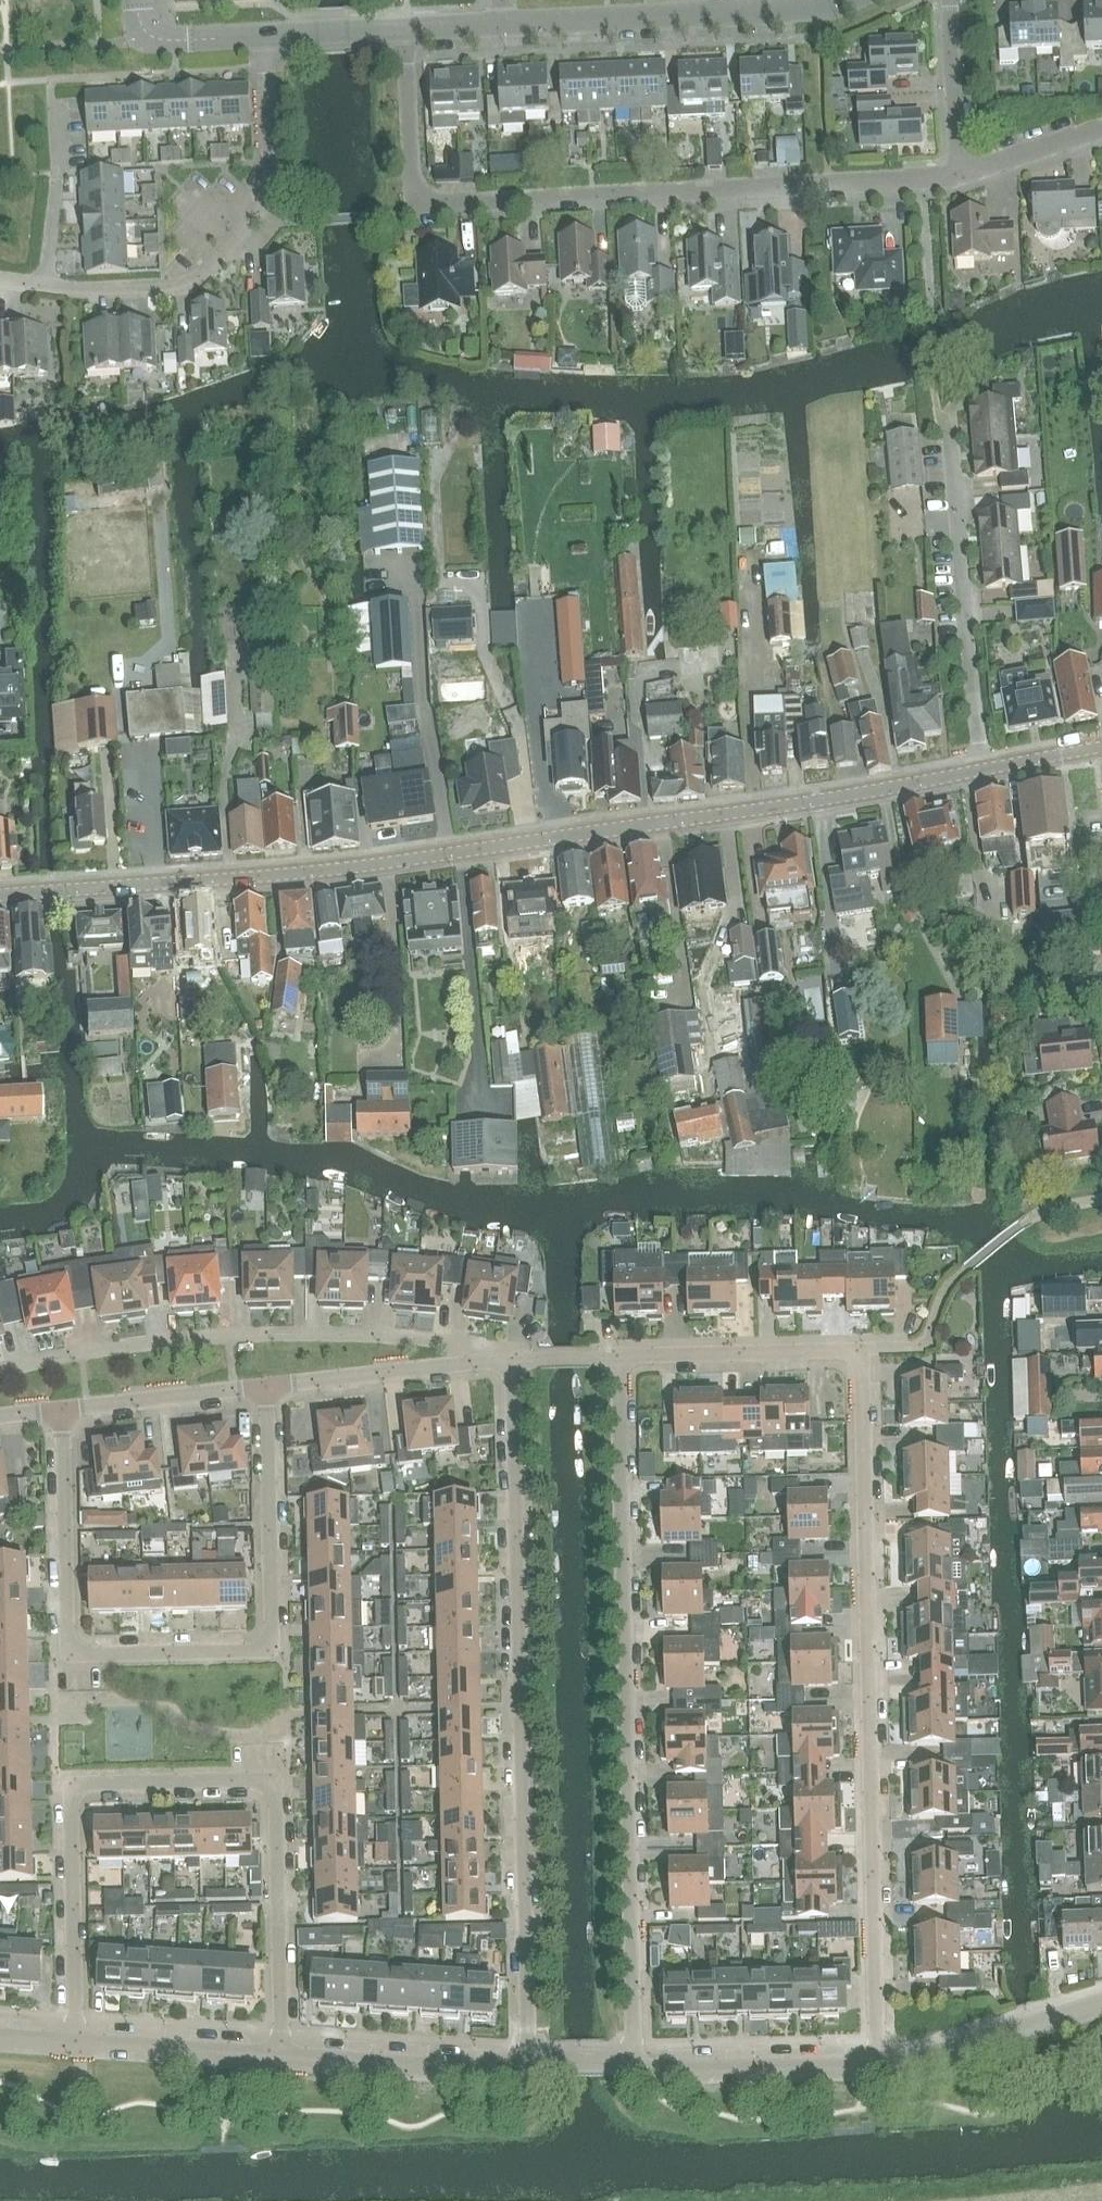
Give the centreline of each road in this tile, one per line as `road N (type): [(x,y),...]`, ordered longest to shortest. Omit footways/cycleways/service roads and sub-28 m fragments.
road 1 (unclassified): [(0,894),(356,865),(981,769)]
road 2 (residential): [(75,2043),(77,1788),(260,1778),(275,1792),(283,2057)]
road 3 (residential): [(878,2066),(863,1368),(854,1352)]
road 4 (residential): [(958,174),(439,203),(421,198),(411,182),(405,26)]
road 5 (residential): [(636,2064),(619,1356)]
road 6 (residential): [(529,2068),(514,1361)]
road 7 (residential): [(62,1410),(68,1643),(86,1653),(255,1648),(272,1638),(267,1385)]
road 8 (residential): [(0,1370),(111,1347),(264,1333),(445,1340),(514,1361)]
road 9 (residential): [(44,285),(188,285),(265,206),(273,193),(262,34)]
road 10 (residential): [(981,769),(950,414)]
road 11 (residential): [(504,23),(844,0)]
road 12 (residential): [(267,1385),(514,1361)]
road 13 (unclassified): [(529,2068),(283,2057)]
road 14 (unclassified): [(878,2066),(636,2064)]
road 15 (residential): [(619,1356),(854,1352)]
road 16 (unclassified): [(283,2057),(75,2043)]
road 17 (residential): [(62,1410),(267,1385)]
road 18 (residential): [(44,285),(59,172),(54,104)]
road 19 (residential): [(958,174),(950,0)]
road 20 (residential): [(958,174),(1101,128)]
road 21 (residential): [(139,0),(152,31),(177,38),(262,34)]
road 22 (residential): [(262,34),(405,26)]
road 23 (unclassified): [(1005,2032),(878,2066)]
road 24 (unclassified): [(981,769),(1101,745)]

